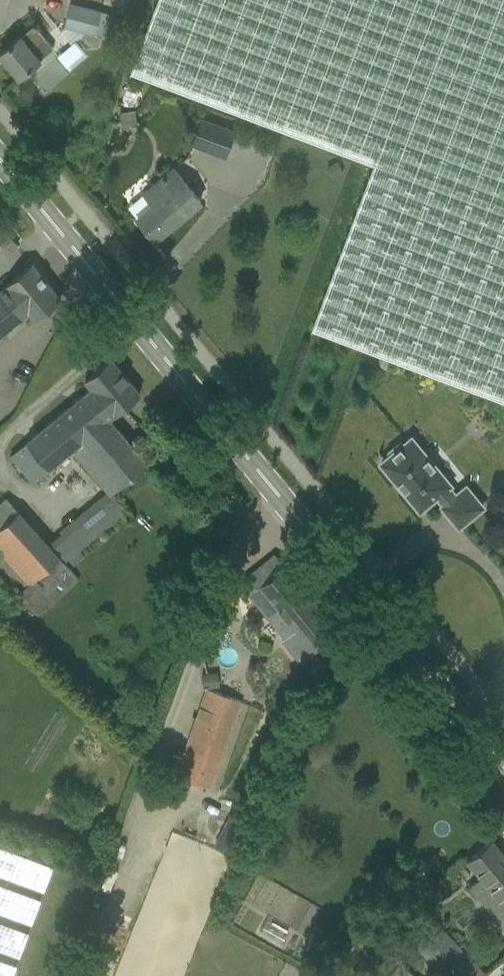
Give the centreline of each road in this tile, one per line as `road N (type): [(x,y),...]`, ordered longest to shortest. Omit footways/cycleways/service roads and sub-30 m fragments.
road 1 (tertiary): [(503,766),(0,152)]
road 2 (track): [(0,464),(17,429),(141,324)]

